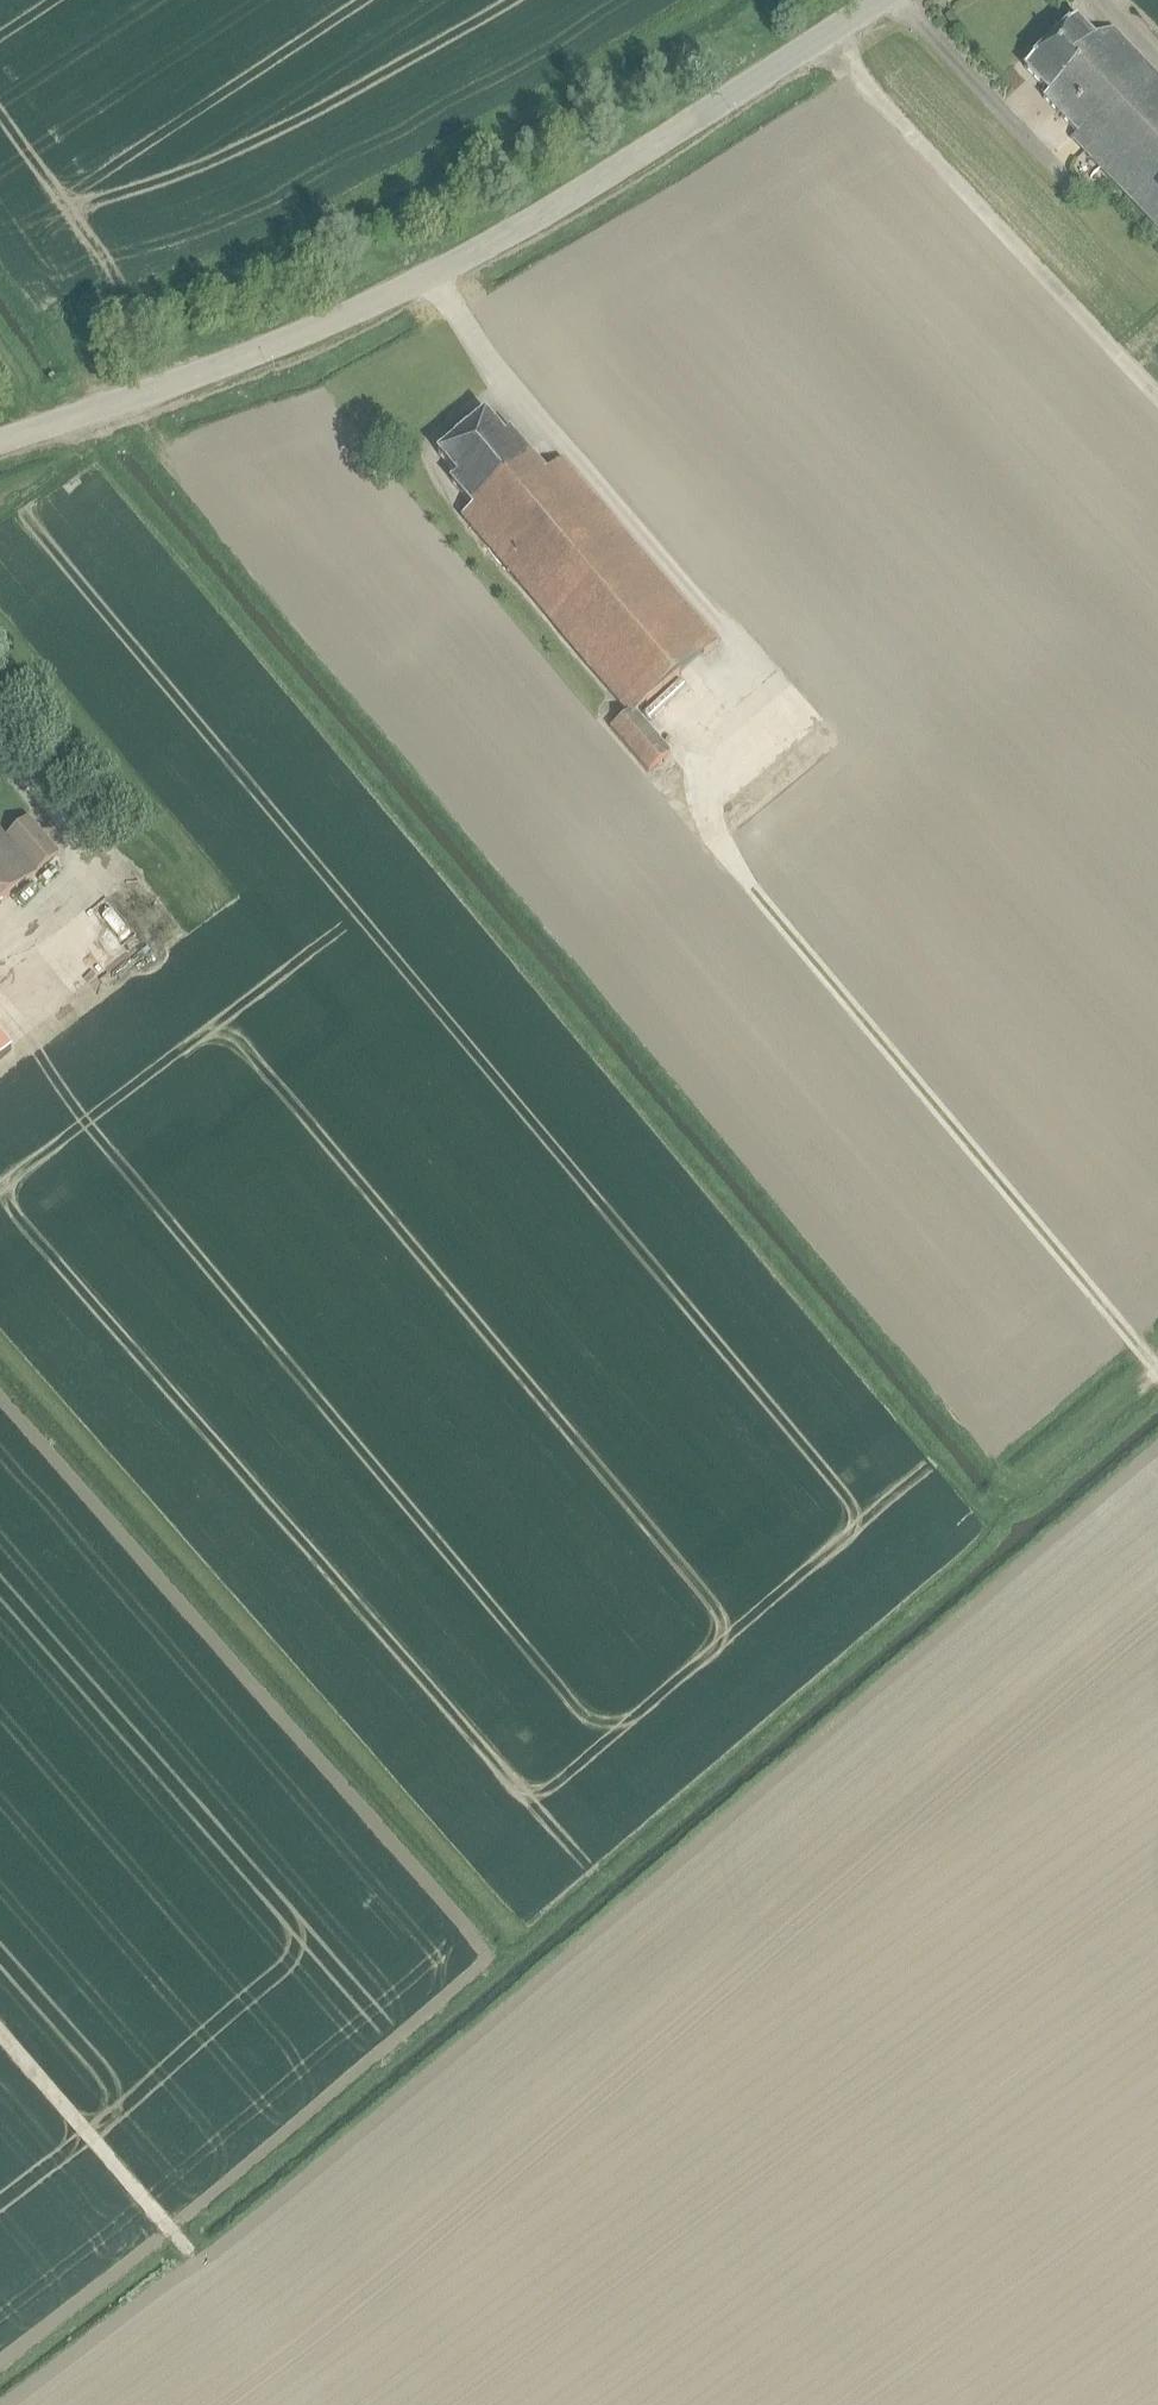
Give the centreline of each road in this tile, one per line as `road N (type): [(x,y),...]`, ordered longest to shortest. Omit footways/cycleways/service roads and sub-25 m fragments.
road 1 (tertiary): [(0,442),(333,331),(521,236),(883,0)]

